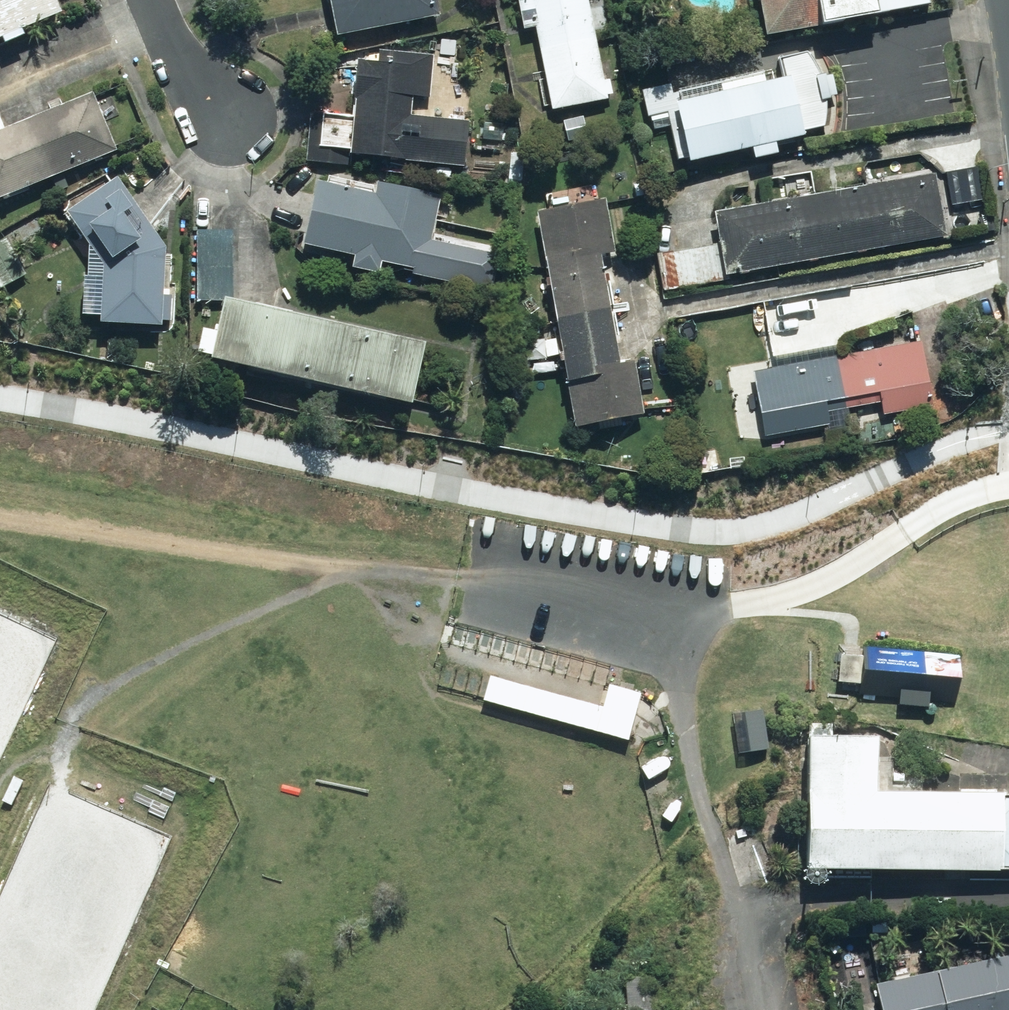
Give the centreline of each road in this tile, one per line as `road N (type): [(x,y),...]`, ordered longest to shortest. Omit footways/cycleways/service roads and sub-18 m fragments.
road 1 (residential): [(156,0),(188,72),(234,125)]

